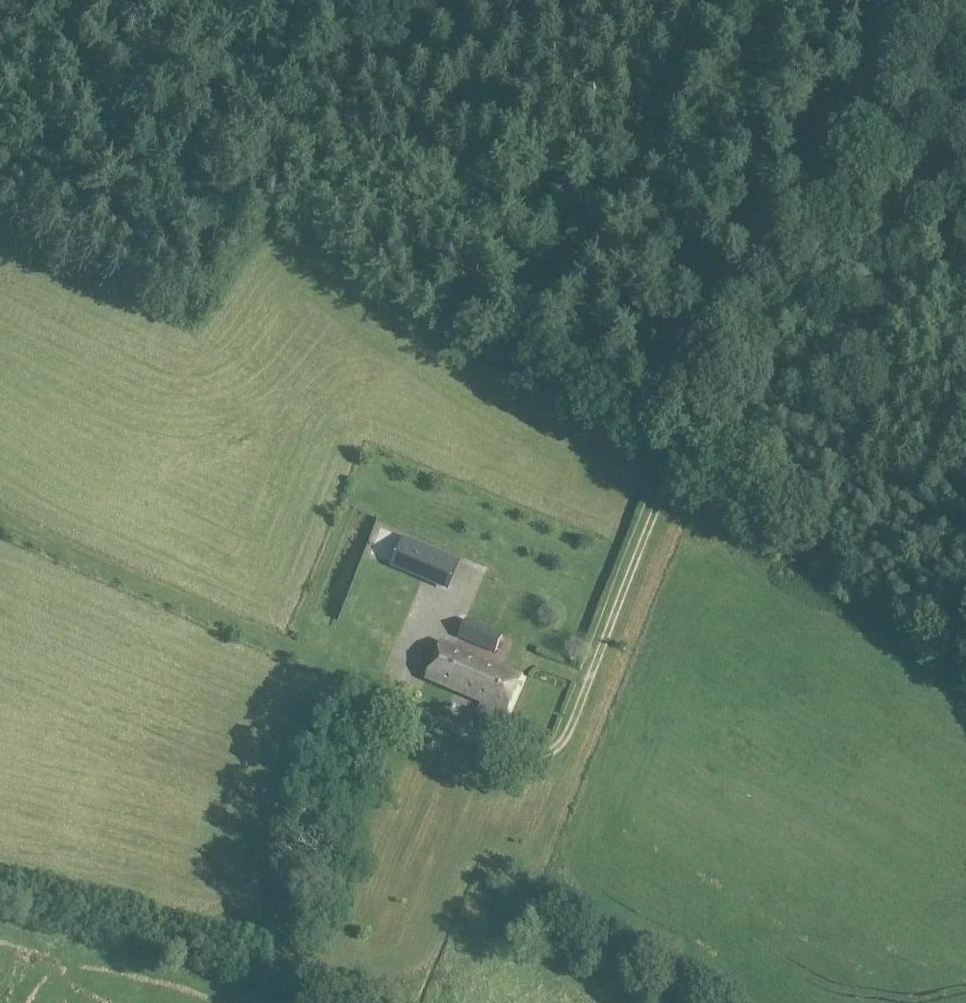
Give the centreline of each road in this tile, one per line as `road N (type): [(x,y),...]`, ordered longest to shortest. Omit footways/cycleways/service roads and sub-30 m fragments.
road 1 (track): [(0,518),(378,684)]

